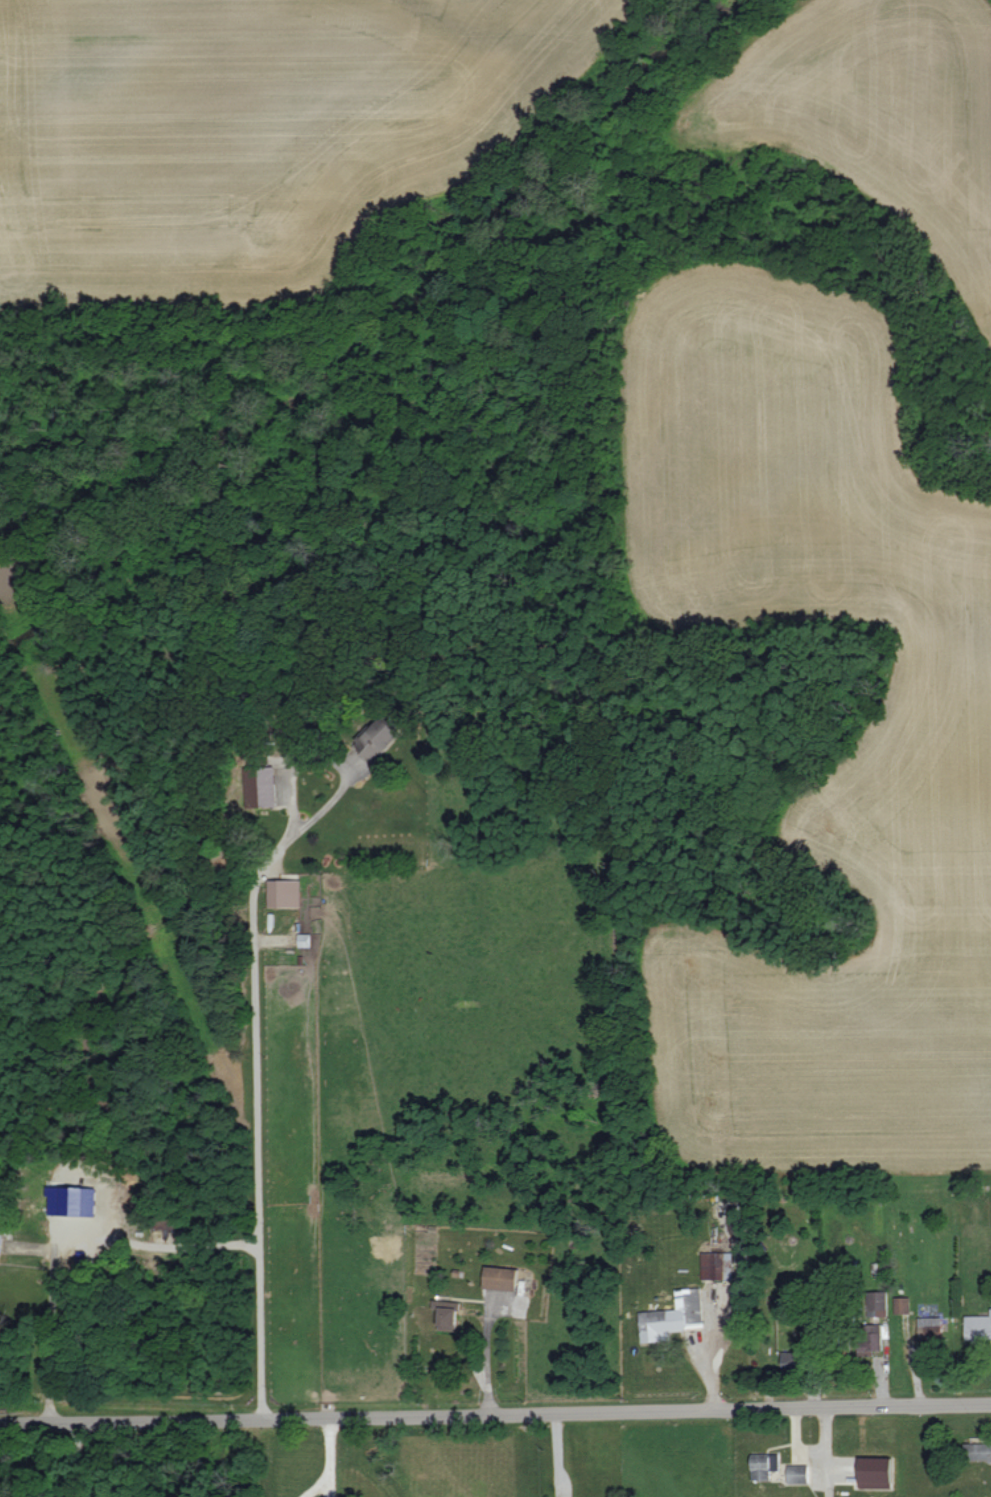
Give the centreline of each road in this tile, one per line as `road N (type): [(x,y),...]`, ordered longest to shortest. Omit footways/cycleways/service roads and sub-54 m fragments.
road 1 (residential): [(990,1407),(0,1431)]

